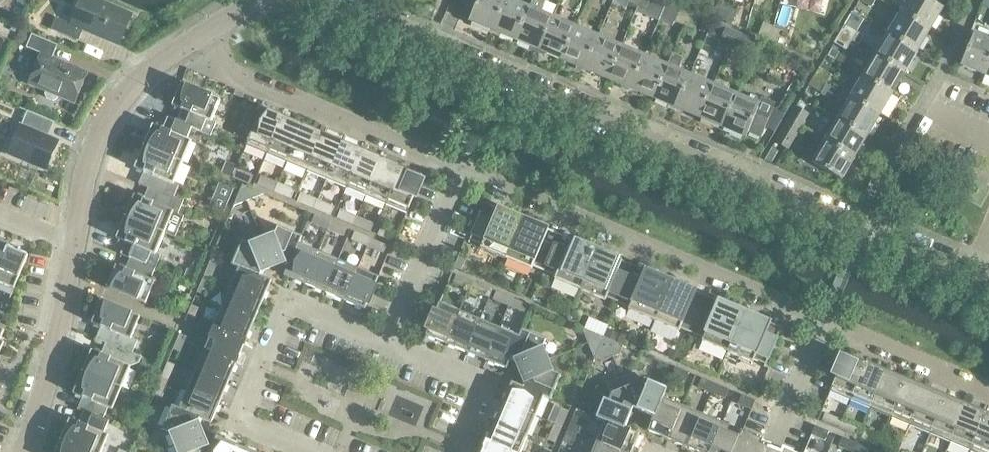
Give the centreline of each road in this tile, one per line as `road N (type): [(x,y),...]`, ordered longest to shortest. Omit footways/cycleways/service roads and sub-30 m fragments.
road 1 (residential): [(974,274),(312,0)]
road 2 (residential): [(826,326),(458,173)]
road 3 (residential): [(458,173),(268,90),(213,58),(201,37)]
road 4 (residential): [(78,251),(99,138),(146,75),(201,37)]
road 5 (residential): [(24,451),(49,390),(78,251)]
road 6 (residential): [(282,302),(231,425),(297,451)]
road 7 (residential): [(387,344),(458,173)]
road 8 (residential): [(455,451),(483,384),(387,344)]
road 9 (residential): [(988,393),(826,326)]
road 10 (residential): [(776,451),(826,326)]

